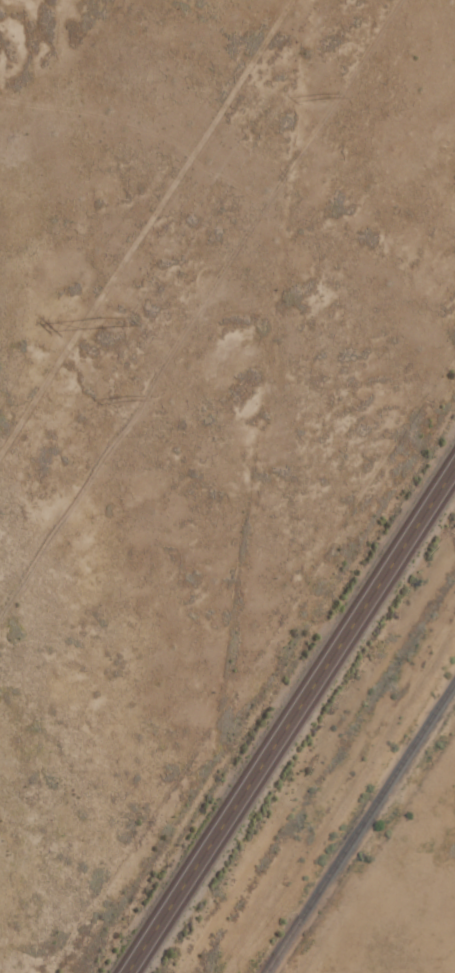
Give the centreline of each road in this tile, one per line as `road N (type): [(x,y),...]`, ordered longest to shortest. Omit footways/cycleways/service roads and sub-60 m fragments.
road 1 (primary): [(122,972),(454,460)]

